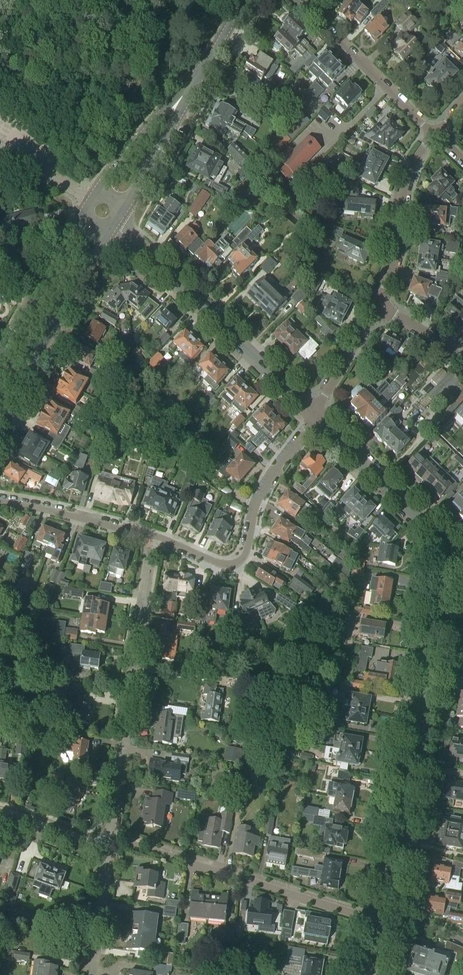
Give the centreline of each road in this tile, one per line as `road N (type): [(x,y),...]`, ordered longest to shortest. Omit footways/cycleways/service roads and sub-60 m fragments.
road 1 (residential): [(386,916),(441,585),(460,557)]
road 2 (residential): [(109,848),(150,534)]
road 3 (residential): [(315,416),(116,223)]
road 4 (residential): [(150,534),(217,562),(242,559),(261,493),(315,416)]
road 5 (secondary): [(0,421),(116,223)]
road 6 (residential): [(460,557),(315,416)]
road 7 (residential): [(386,916),(193,866)]
road 8 (residential): [(434,133),(290,0)]
road 9 (residential): [(377,307),(406,180),(434,133)]
road 10 (secondary): [(89,202),(0,357)]
road 11 (track): [(223,70),(141,18),(79,0)]
road 12 (residential): [(0,501),(150,534)]
road 13 (secondary): [(116,223),(189,91)]
road 14 (secondary): [(189,91),(135,138),(89,202)]
road 15 (residential): [(92,974),(109,848)]
road 16 (residential): [(315,416),(377,307)]

